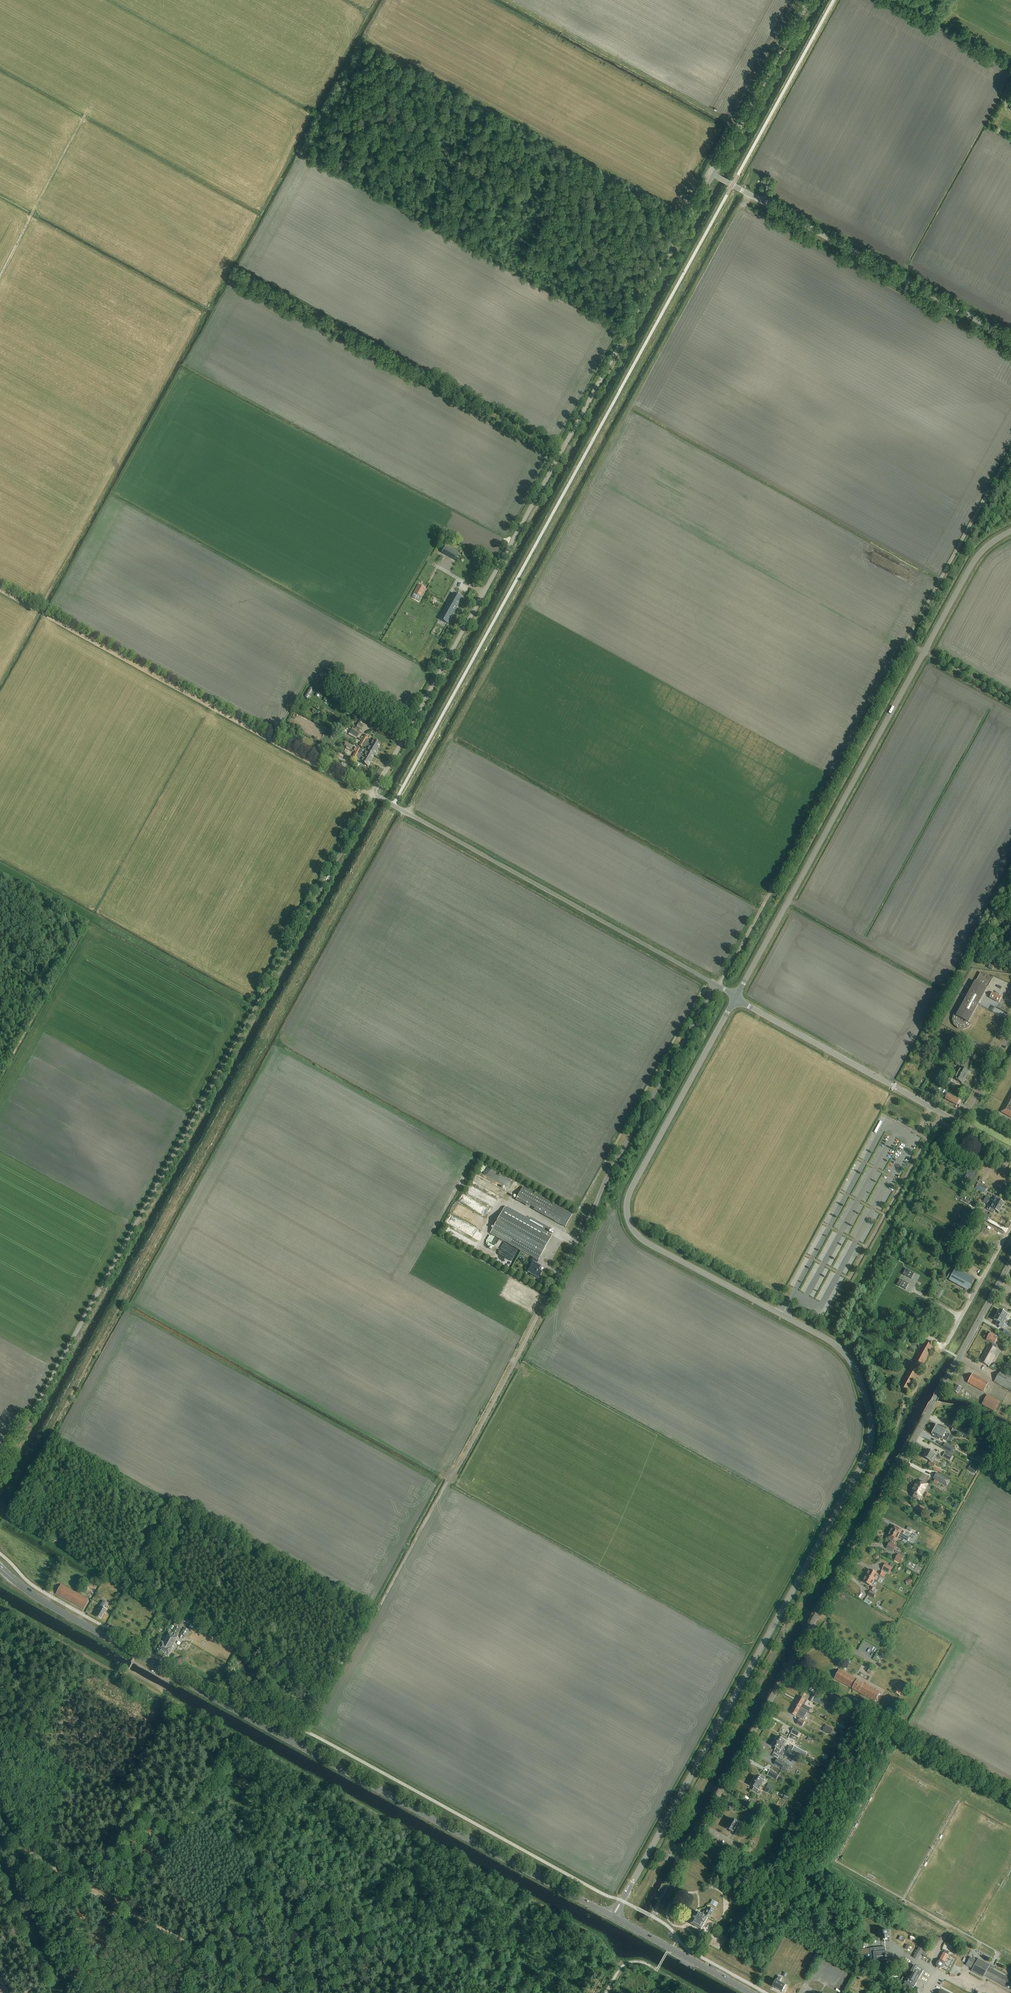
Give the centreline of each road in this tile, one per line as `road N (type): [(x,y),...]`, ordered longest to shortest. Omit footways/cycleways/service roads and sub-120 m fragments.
road 1 (unclassified): [(613,1917),(871,1439),(857,1372),(843,1352),(643,1241),(629,1222),(629,1192),(736,997)]
road 2 (unclassified): [(715,984),(373,794),(714,175)]
road 3 (track): [(0,1514),(392,805)]
road 4 (track): [(620,1968),(602,1940),(0,1614)]
road 5 (primary): [(613,1917),(77,1621),(0,1568)]
road 6 (unclassified): [(701,1825),(1010,1262)]
road 7 (track): [(1010,450),(718,986)]
road 8 (unclassified): [(736,997),(975,560),(1010,531)]
road 9 (unclassified): [(0,1471),(205,1101)]
road 10 (track): [(338,777),(0,588)]
road 11 (track): [(234,272),(560,453)]
road 12 (track): [(549,1294),(378,1611)]
road 13 (unclassified): [(715,984),(549,1294)]
road 14 (track): [(0,1803),(29,1851),(51,1867),(277,1992)]
road 15 (unclassified): [(1010,339),(714,175)]
road 16 (track): [(505,0),(741,125)]
road 17 (unclassified): [(961,1123),(736,997)]
road 18 (unclassified): [(714,175),(809,0)]
road 19 (track): [(85,114),(0,274)]
road 20 (primary): [(751,1992),(613,1917)]
road 21 (unclassified): [(1010,1226),(943,1349)]
road 22 (track): [(892,1729),(1010,1795)]
road 23 (track): [(786,1670),(892,1729)]

